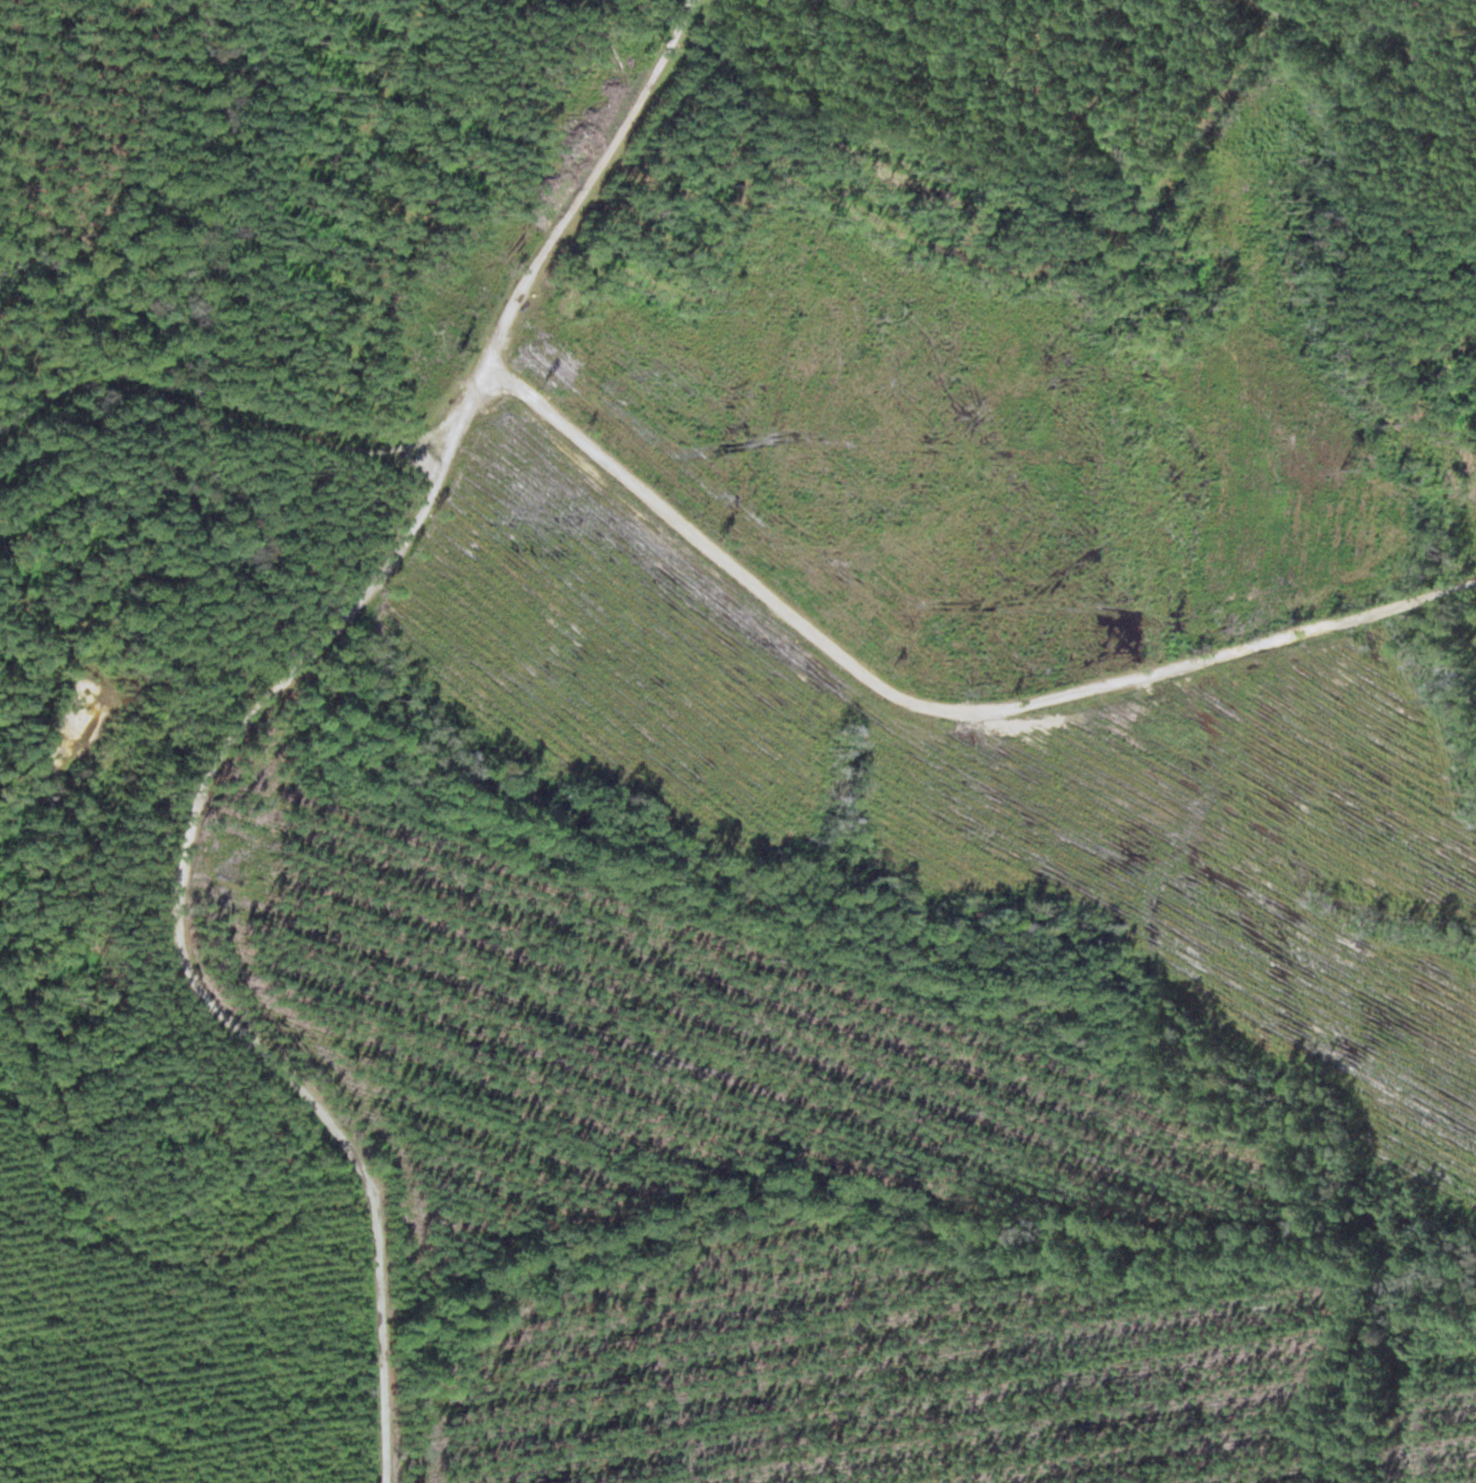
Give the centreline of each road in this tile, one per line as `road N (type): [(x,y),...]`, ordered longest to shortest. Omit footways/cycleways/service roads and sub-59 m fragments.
road 1 (track): [(388,1482),(383,1217),(218,989),(187,916),(207,838),(317,646),(360,600),(430,480),(450,469),(486,391),(543,391),(890,661),(962,698),(1014,698),(1475,579)]
road 2 (track): [(702,0),(517,345),(512,386)]

